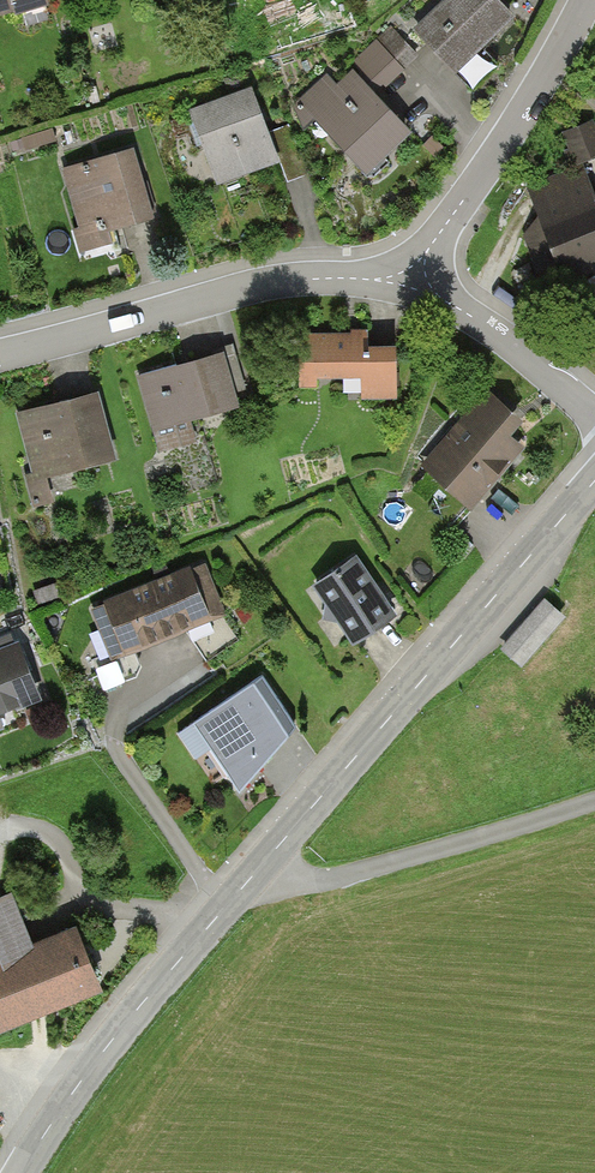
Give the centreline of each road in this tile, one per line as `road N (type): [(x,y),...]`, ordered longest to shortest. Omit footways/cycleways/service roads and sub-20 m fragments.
road 1 (tertiary): [(594,485),(105,1048),(23,1172)]
road 2 (residential): [(411,288),(323,277),(261,284),(0,356)]
road 3 (residential): [(582,0),(511,133),(411,288)]
road 4 (residential): [(594,417),(493,334),(411,288)]

